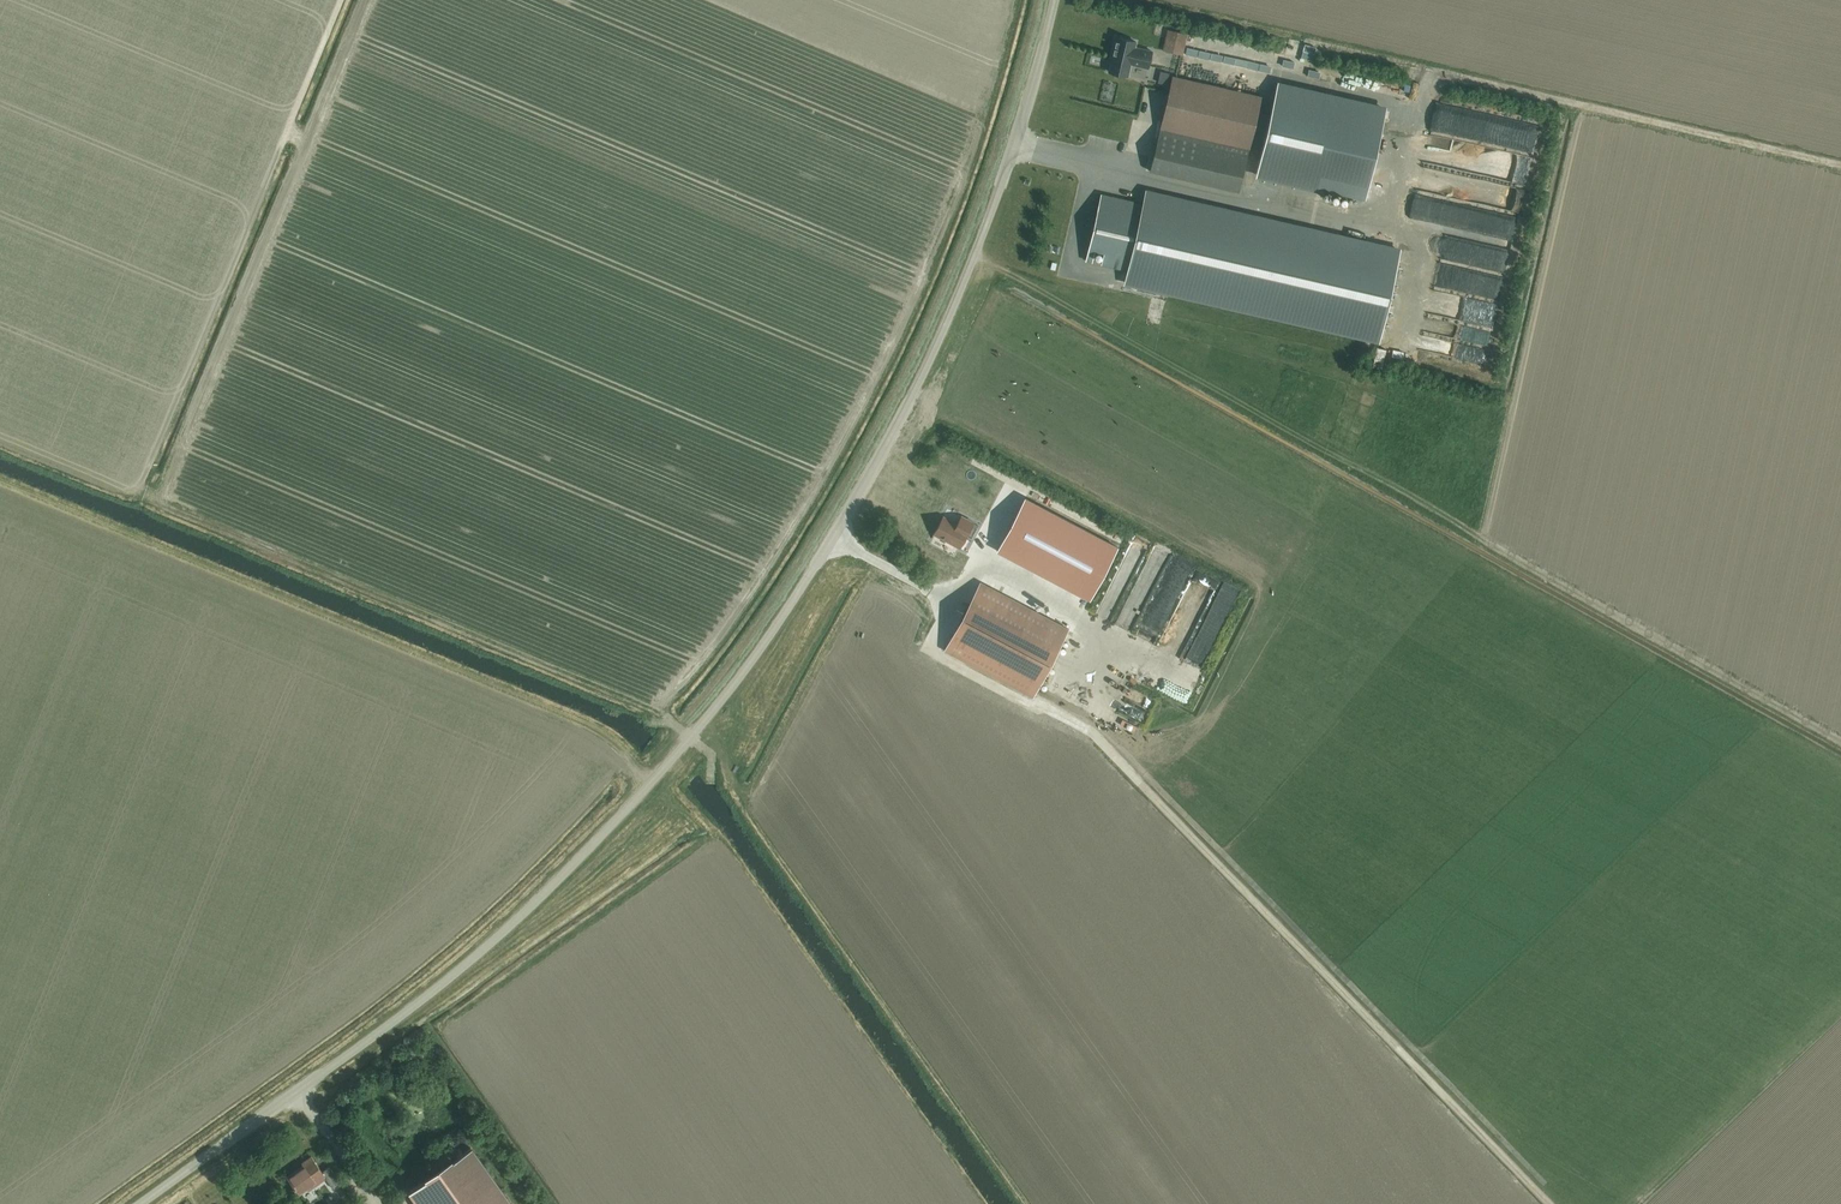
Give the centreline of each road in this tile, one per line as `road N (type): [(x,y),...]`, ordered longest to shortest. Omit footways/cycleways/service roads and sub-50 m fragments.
road 1 (unclassified): [(171,1203),(480,957),(683,747),(761,648),(866,484),(979,268),(1064,0)]
road 2 (track): [(342,0),(283,143)]

